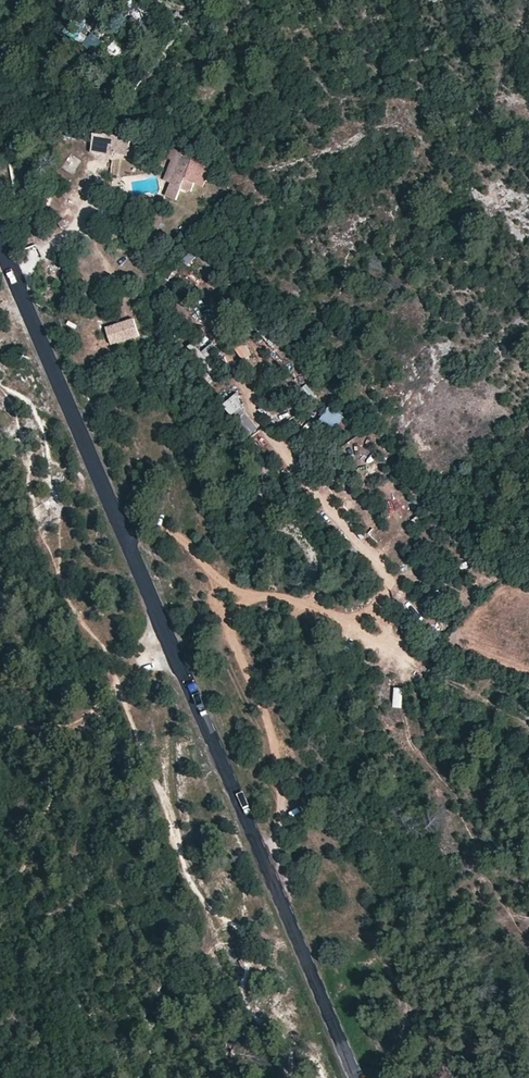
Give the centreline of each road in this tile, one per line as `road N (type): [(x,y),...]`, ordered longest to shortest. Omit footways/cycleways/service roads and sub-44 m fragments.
road 1 (tertiary): [(353,1077),(0,245)]
road 2 (track): [(119,524),(172,563),(347,622),(528,728)]

